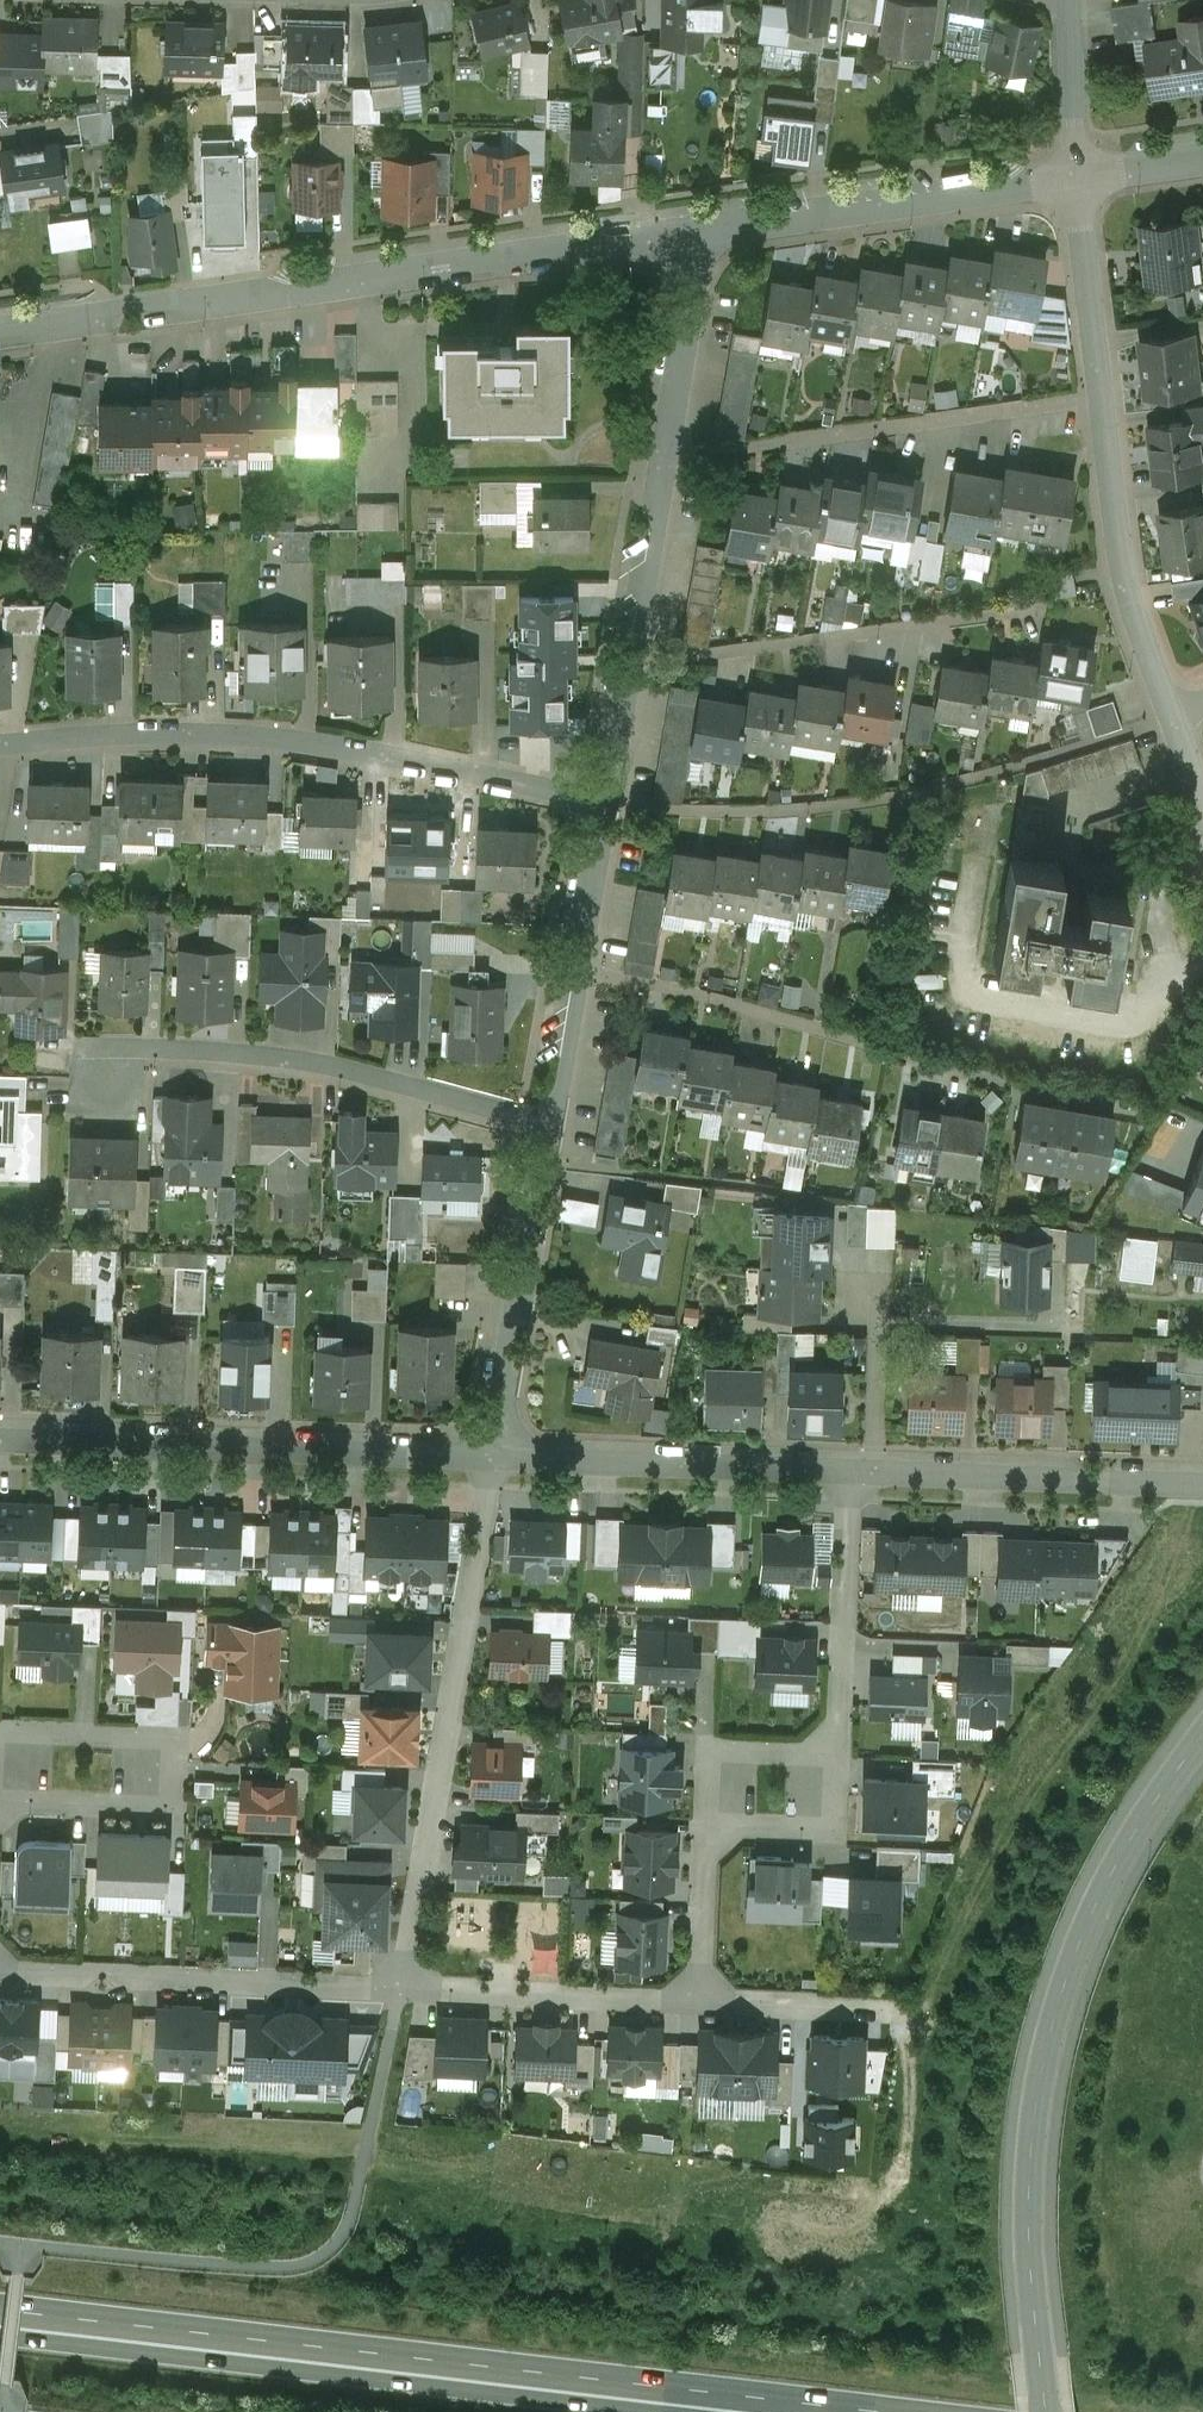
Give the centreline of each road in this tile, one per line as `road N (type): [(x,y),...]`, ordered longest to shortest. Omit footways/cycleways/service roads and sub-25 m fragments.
road 1 (trunk): [(888,2411),(629,2373),(0,2302)]
road 2 (trunk): [(0,2327),(722,2411)]
road 3 (tertiary): [(1042,2411),(1025,2202),(1035,2094),(1062,1976),(1115,1862),(1202,1732)]
road 4 (residential): [(0,341),(700,238)]
road 5 (residential): [(602,805),(283,738),(129,731),(0,745)]
road 6 (residential): [(404,1988),(495,1456)]
road 7 (residential): [(0,1436),(495,1456)]
road 8 (residential): [(103,1083),(134,1052),(237,1055),(333,1069),(551,1131)]
road 9 (residential): [(664,461),(709,465),(1100,399)]
road 10 (residential): [(0,1970),(404,1988)]
road 11 (residential): [(700,238),(1077,184)]
road 12 (residential): [(848,1470),(1202,1486)]
road 13 (residential): [(495,1456),(848,1470)]
road 14 (residential): [(664,461),(602,805)]
road 15 (residential): [(602,805),(551,1131)]
road 16 (residential): [(551,1131),(495,1456)]
road 17 (residential): [(1100,399),(1130,608),(1173,718)]
road 18 (residential): [(699,2000),(404,1988)]
road 19 (residential): [(839,1753),(848,1470)]
road 20 (residential): [(0,1733),(174,1739),(172,1808)]
road 21 (residential): [(700,238),(664,461)]
road 22 (residential): [(1077,184),(1100,399)]
road 23 (residential): [(708,1825),(711,1747),(839,1753)]
road 24 (residential): [(708,1825),(837,1829),(839,1753)]
road 25 (residential): [(888,2010),(699,2000)]
road 26 (residential): [(1067,0),(1077,184)]
road 27 (residential): [(699,2000),(708,1825)]
road 28 (residential): [(172,1808),(0,1804)]
road 29 (residential): [(1077,184),(1202,165)]

